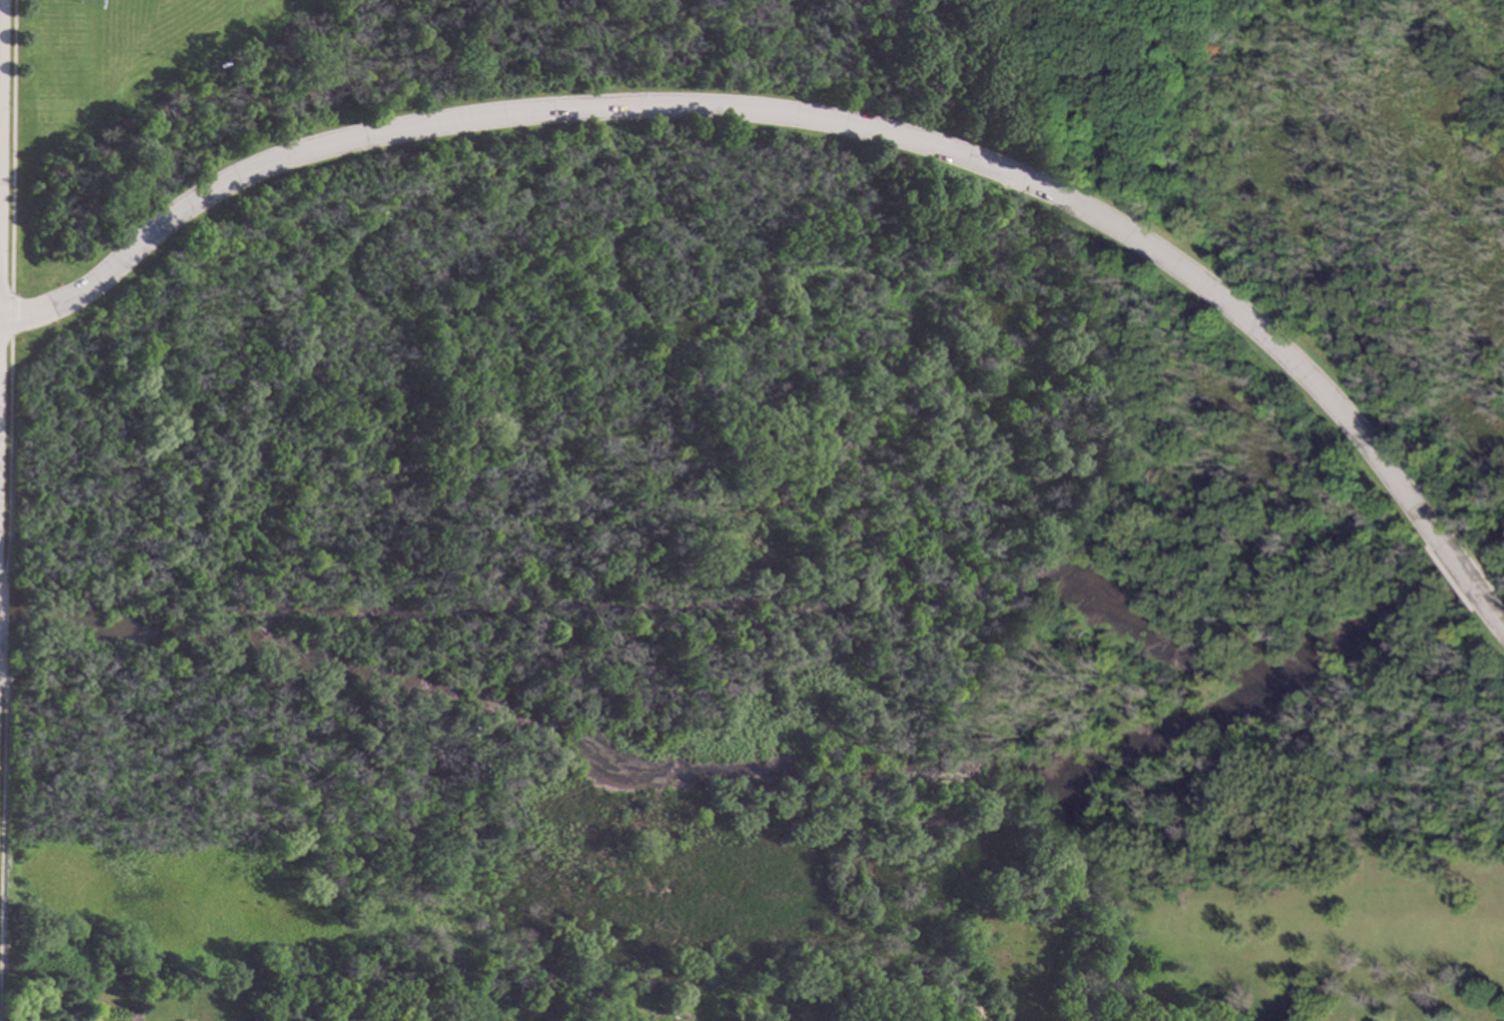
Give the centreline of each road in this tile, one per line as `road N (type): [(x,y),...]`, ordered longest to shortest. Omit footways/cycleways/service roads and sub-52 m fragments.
road 1 (residential): [(0,322),(37,315),(84,289),(219,183),(290,154),(487,117),(676,107),(770,113),(948,154),(1111,222),(1237,311),(1294,365),(1353,426),(1432,533)]

